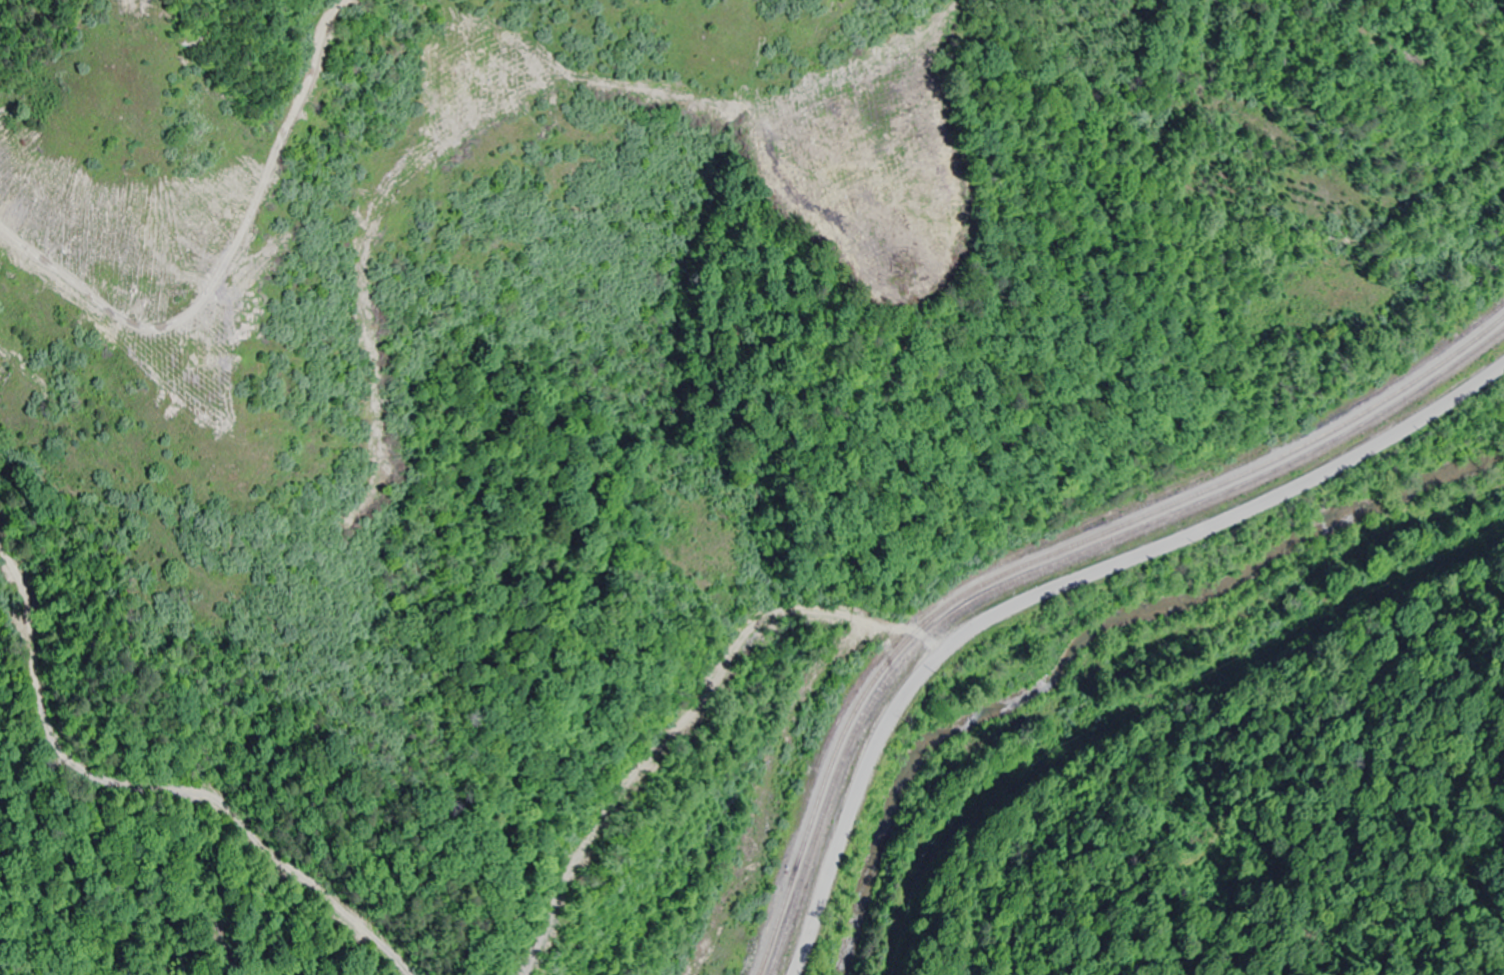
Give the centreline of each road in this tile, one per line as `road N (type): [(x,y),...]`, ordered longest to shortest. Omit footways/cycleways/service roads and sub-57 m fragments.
road 1 (residential): [(1503,366),(1297,491),(1013,610),(949,651),(914,686),(874,749),(794,974)]

